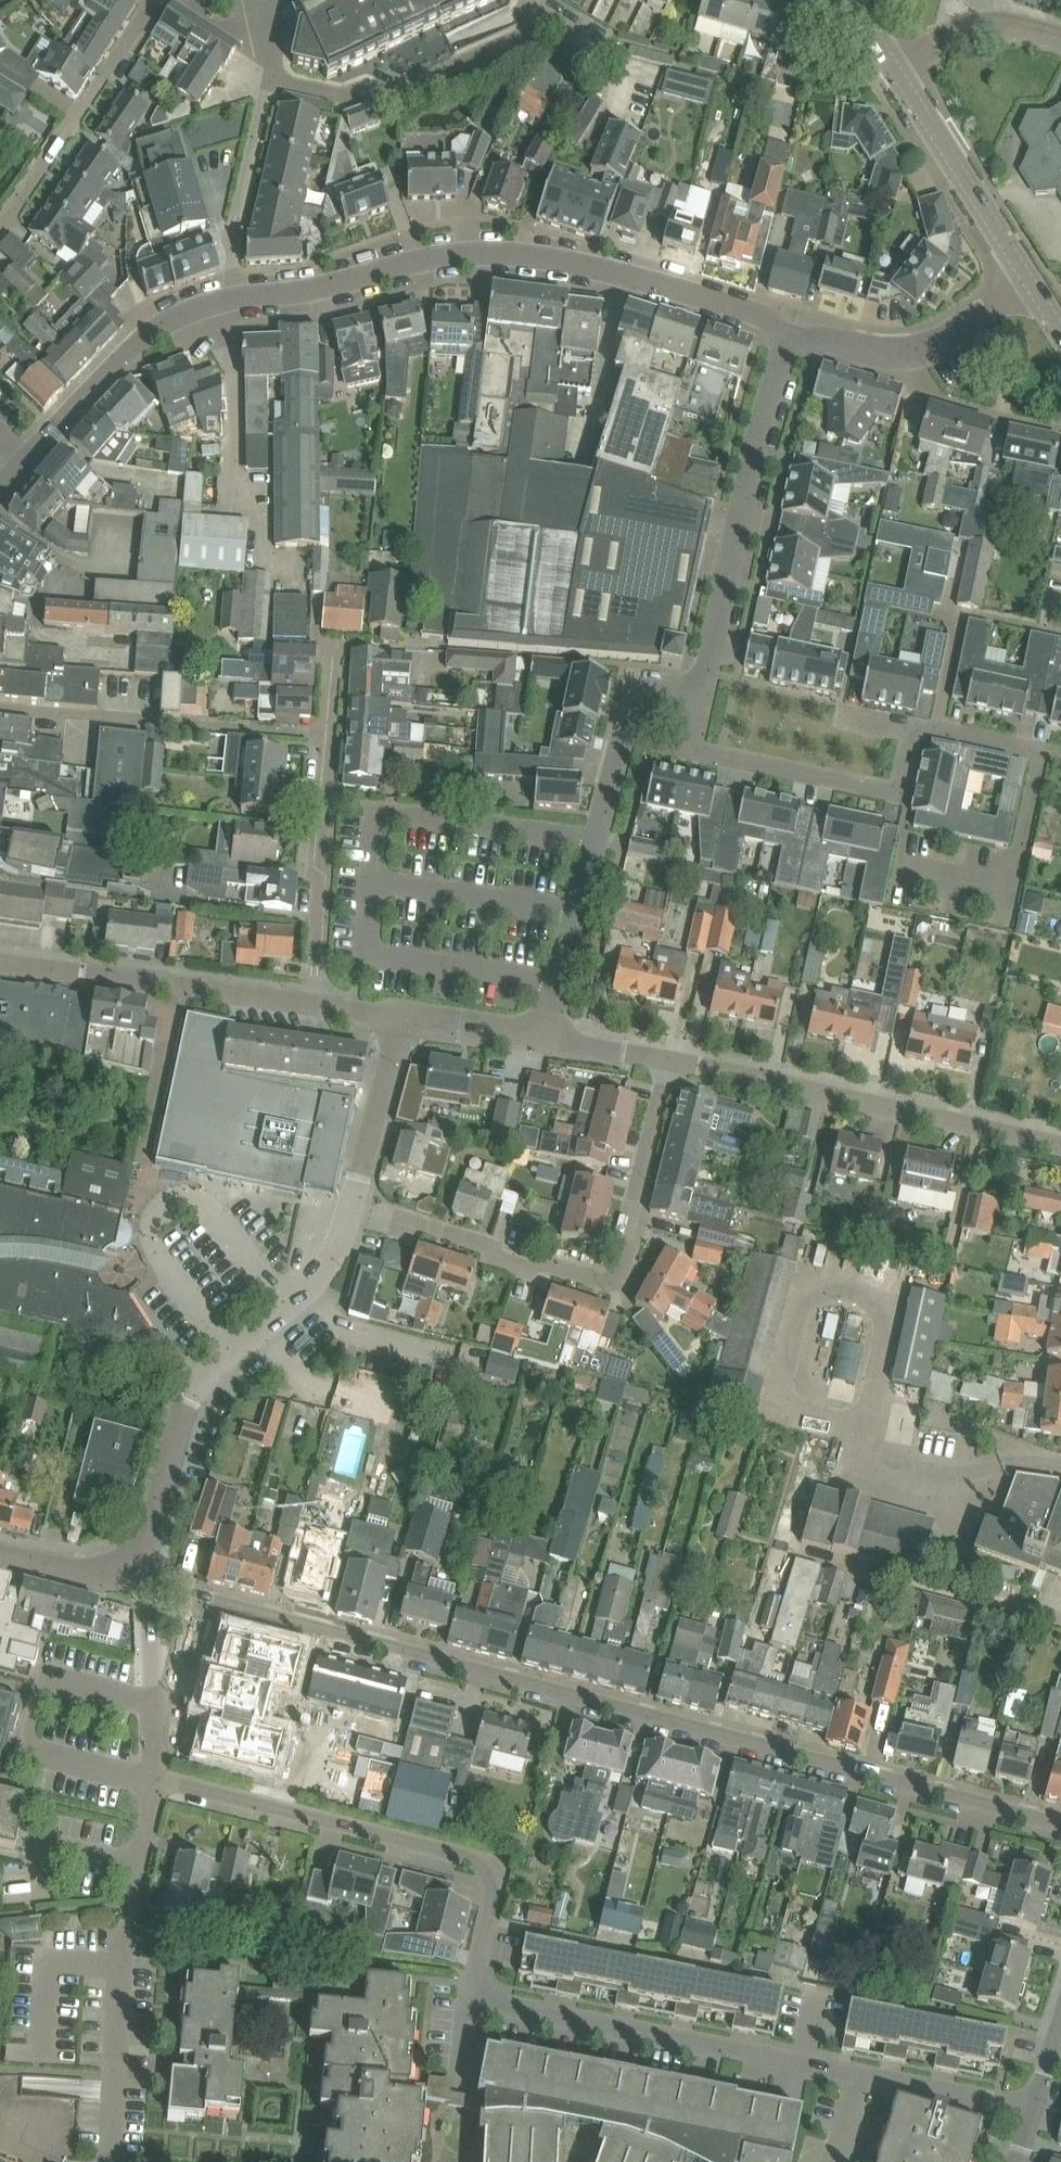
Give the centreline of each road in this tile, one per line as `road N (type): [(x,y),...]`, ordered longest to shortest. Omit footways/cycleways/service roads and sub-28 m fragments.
road 1 (residential): [(1060,1827),(197,1598)]
road 2 (residential): [(232,298),(298,292),(418,260),(512,254),(632,276),(765,316),(791,333)]
road 3 (residential): [(1035,2116),(477,1998)]
road 4 (residential): [(670,1058),(620,1274),(598,1280),(548,1265),(526,1270),(496,1261),(486,1246),(351,1208)]
road 5 (residential): [(128,1575),(188,1403),(231,1352),(330,1264),(351,1208)]
road 6 (residential): [(546,1038),(636,694),(700,707)]
road 7 (residential): [(154,1782),(493,1868),(491,1925)]
road 8 (residential): [(1060,1147),(670,1058)]
road 9 (residential): [(700,707),(749,471),(791,333)]
road 10 (residential): [(112,2161),(119,1962),(154,1782)]
road 11 (residential): [(700,707),(690,750),(898,797),(913,725)]
road 12 (residential): [(316,1005),(0,963)]
road 13 (residential): [(0,488),(156,327),(232,298)]
road 14 (residential): [(232,298),(253,150),(271,82),(274,39),(252,25)]
road 15 (residential): [(155,0),(0,222)]
road 16 (residential): [(316,1005),(329,737)]
road 17 (residential): [(791,333),(904,352),(937,340),(1028,279)]
road 18 (tertiary): [(1028,279),(895,68)]
road 19 (residential): [(351,1208),(401,1017)]
road 20 (residential): [(154,1782),(197,1598)]
road 21 (residential): [(895,68),(979,20),(1060,38)]
road 22 (residential): [(329,737),(333,644),(408,647)]
road 23 (residential): [(329,737),(164,722)]
road 24 (residential): [(164,722),(0,708)]
road 25 (residential): [(1060,757),(913,725)]
road 26 (residential): [(546,1038),(401,1017)]
road 27 (residential): [(0,1556),(128,1575)]
road 28 (residential): [(670,1058),(546,1038)]

